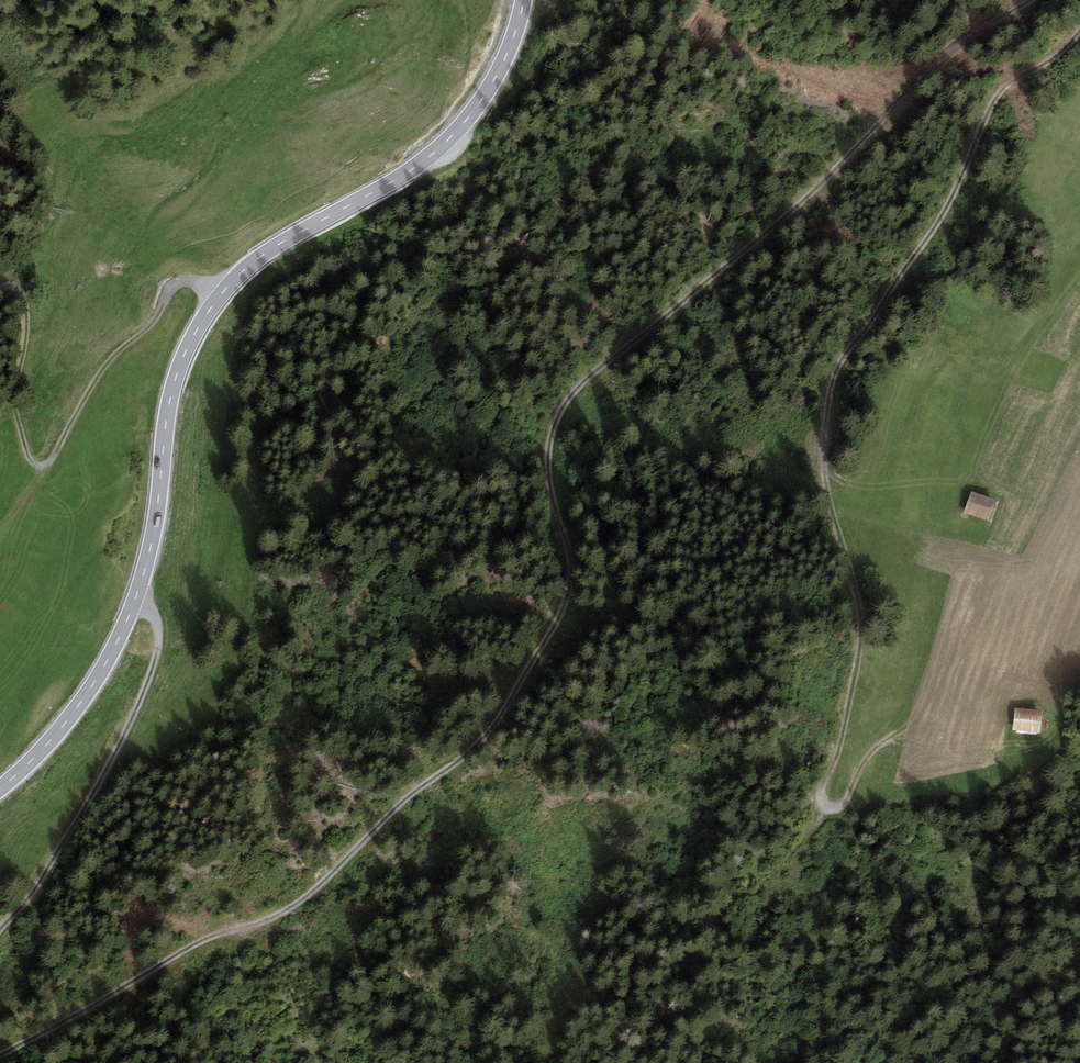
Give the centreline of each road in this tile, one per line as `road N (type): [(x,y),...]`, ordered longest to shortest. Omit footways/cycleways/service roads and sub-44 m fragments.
road 1 (track): [(0,1055),(224,928),(270,920),(313,891),(404,796),(477,747),(567,602),(568,554),(548,443),(568,399),(808,198),(969,30),(1031,0)]
road 2 (secondary): [(523,0),(499,70),(448,141),(393,181),(272,249),(210,310),(169,402),(150,547),(125,626),(71,716),(0,789)]
road 3 (track): [(1079,29),(997,97),(951,200),(832,375),(826,488),(861,634),(824,803),(841,806),(860,768),(896,735)]
road 4 (track): [(221,294),(192,281),(172,289),(150,326),(93,384),(55,461),(38,468),(15,403),(25,301),(11,287),(0,296)]
road 5 (track): [(136,598),(157,622),(159,641),(135,711),(38,885),(0,930)]

